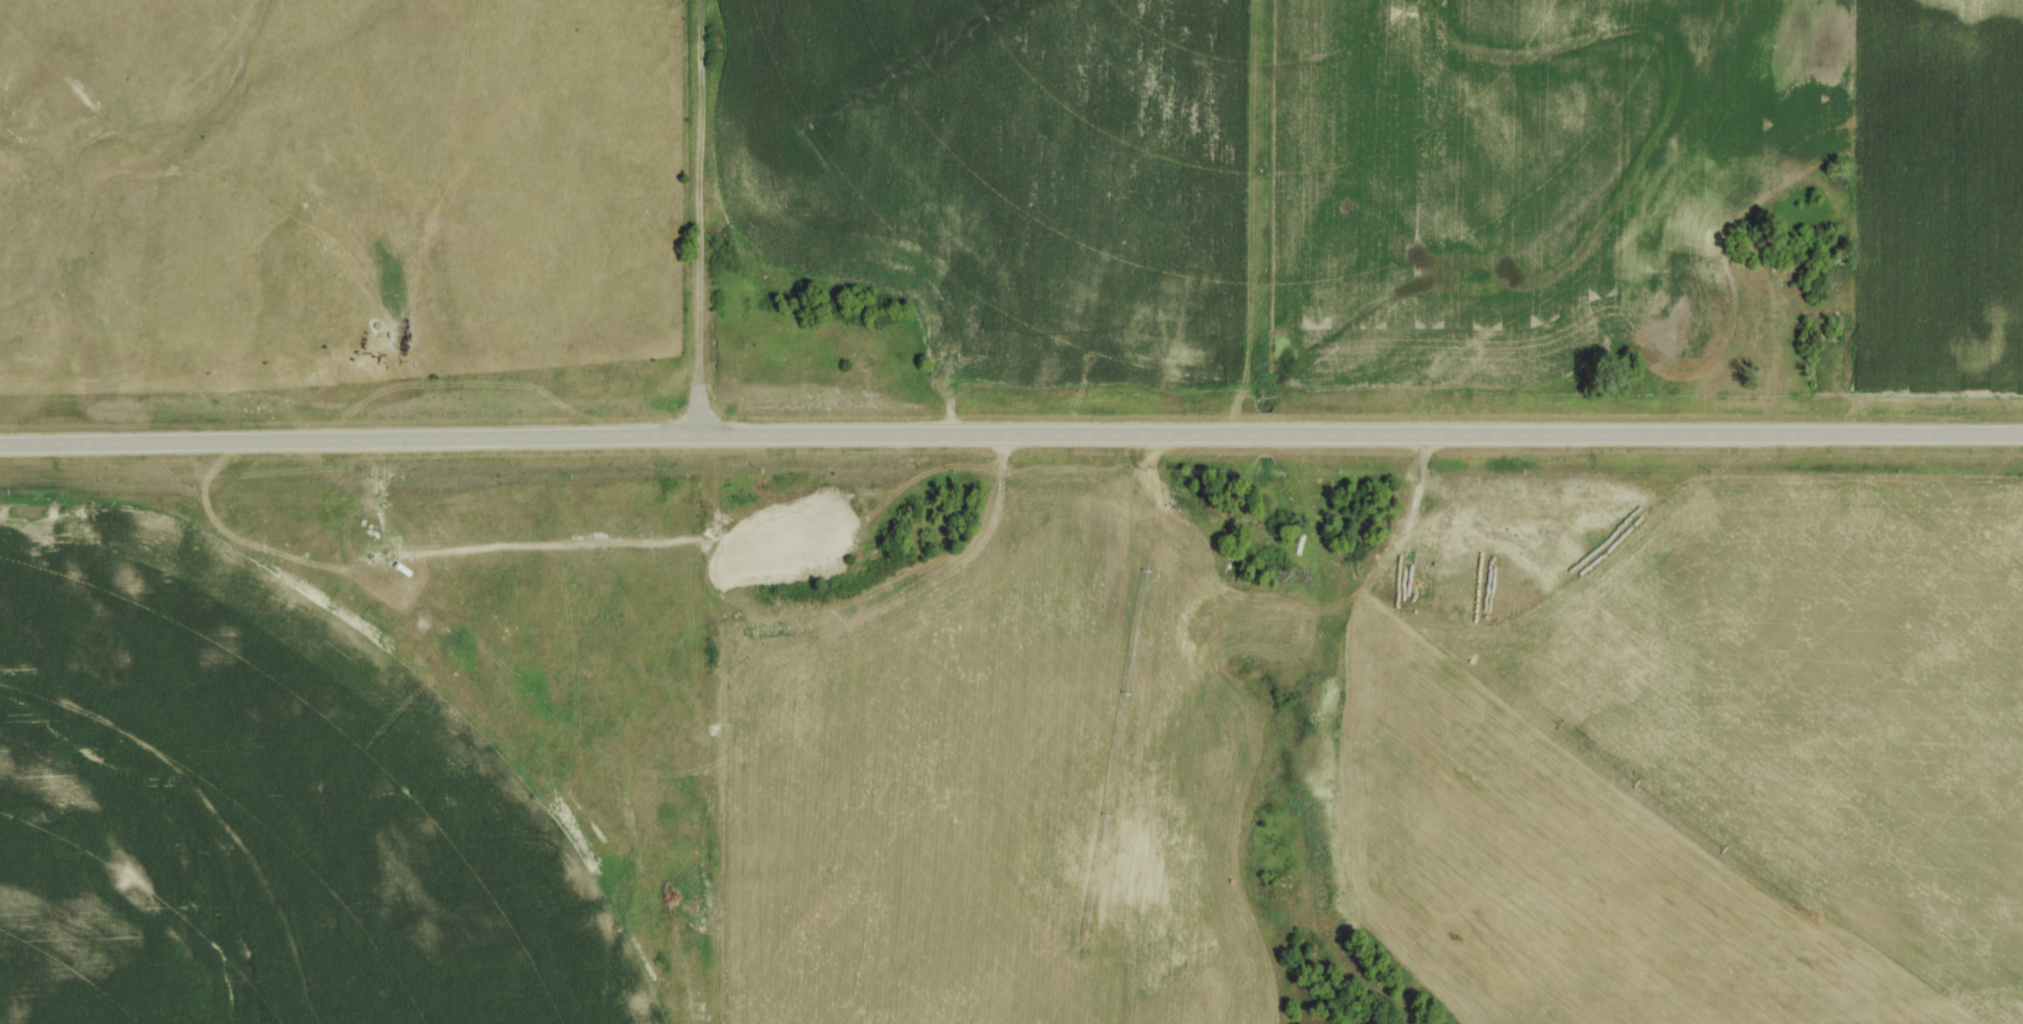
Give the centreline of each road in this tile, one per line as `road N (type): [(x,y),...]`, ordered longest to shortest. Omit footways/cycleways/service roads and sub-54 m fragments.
road 1 (secondary): [(2022,434),(1167,432),(0,444)]
road 2 (residential): [(699,437),(700,0)]

